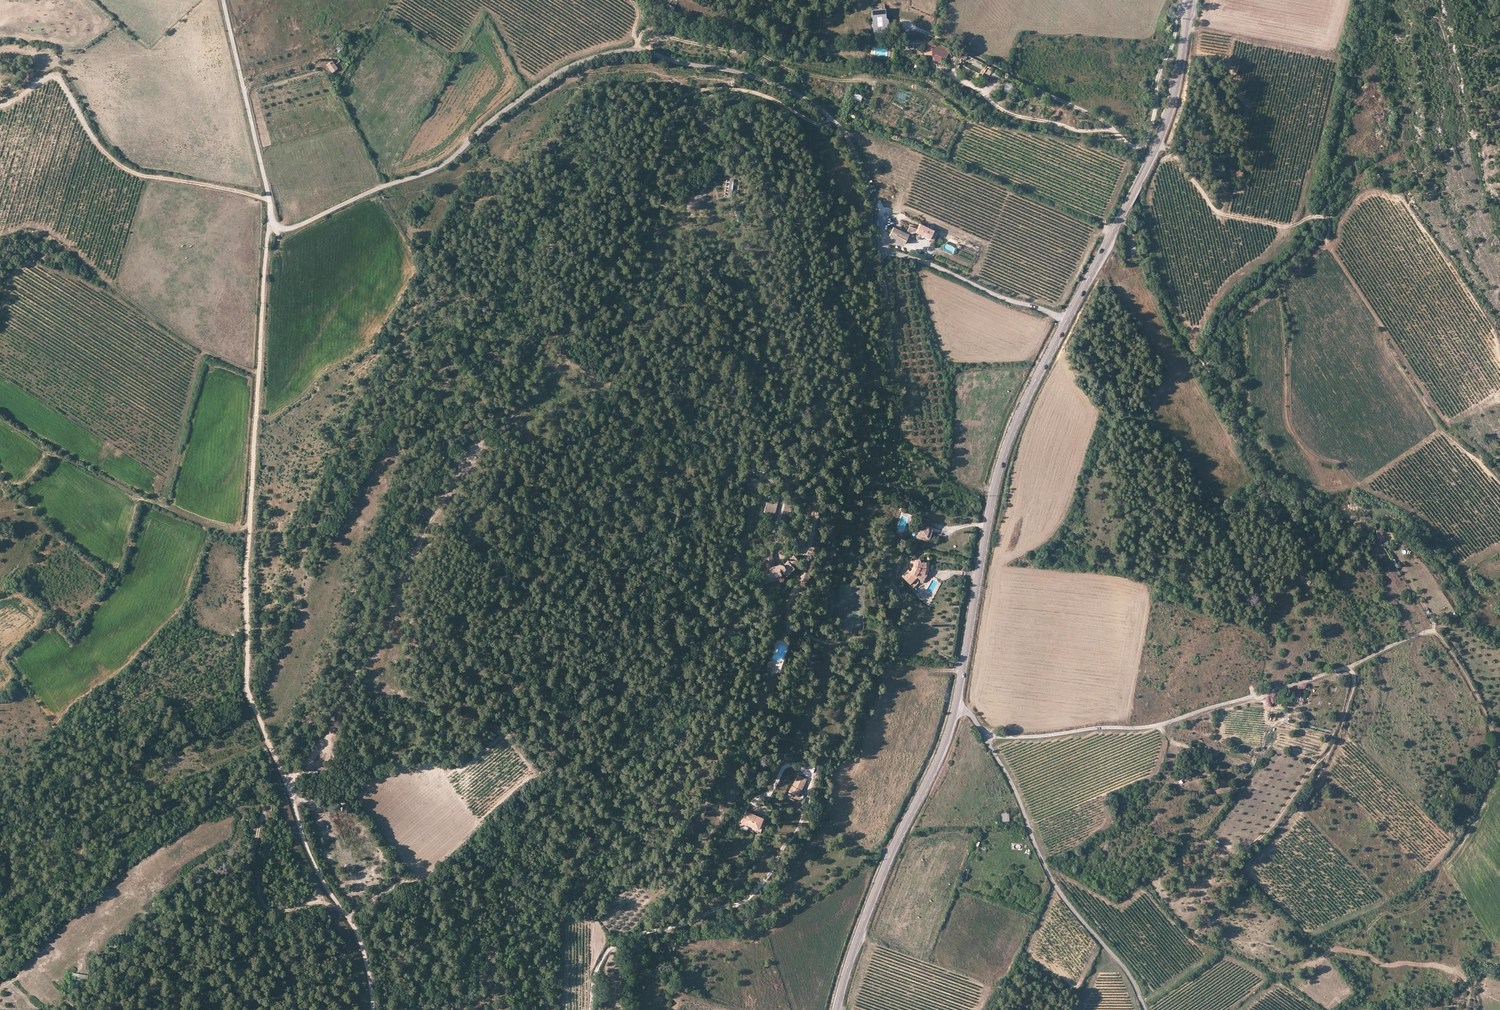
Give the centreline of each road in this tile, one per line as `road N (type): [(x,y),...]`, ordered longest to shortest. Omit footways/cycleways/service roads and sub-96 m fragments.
road 1 (unclassified): [(272,222),(282,230),(301,224),(445,165),(564,70),(635,50),(735,71),(817,107),(858,161),(885,254),(914,257),(1065,321)]
road 2 (track): [(292,798),(240,689),(272,222)]
road 3 (track): [(984,736),(1160,725),(1349,666),(1429,630)]
road 4 (track): [(591,1009),(597,967),(613,944),(737,903),(763,881),(799,828),(806,772),(785,767),(769,794),(749,806)]
road 5 (track): [(1188,8),(1177,16),(1141,148),(1101,119),(903,25)]
road 6 (tertiary): [(956,707),(1001,461),(1065,321)]
road 7 (unclassified): [(956,707),(972,715),(1013,786),(1056,887),(1134,980),(1144,1009)]
road 8 (tertiary): [(836,1009),(888,860),(956,707)]
road 9 (track): [(268,196),(130,168),(92,137),(48,79),(0,106)]
road 10 (track): [(635,50),(638,29),(857,83)]
road 11 (track): [(372,1009),(364,952),(310,854),(292,798)]
road 12 (unclassified): [(272,222),(223,0)]
road 13 (tertiary): [(1189,0),(1171,108),(1127,203)]
road 14 (track): [(340,908),(264,906),(253,852),(263,809)]
road 15 (track): [(1113,130),(1013,115),(966,82)]
road 16 (track): [(1349,666),(1342,725),(1299,805)]
road 17 (tertiary): [(1065,321),(1127,203)]

